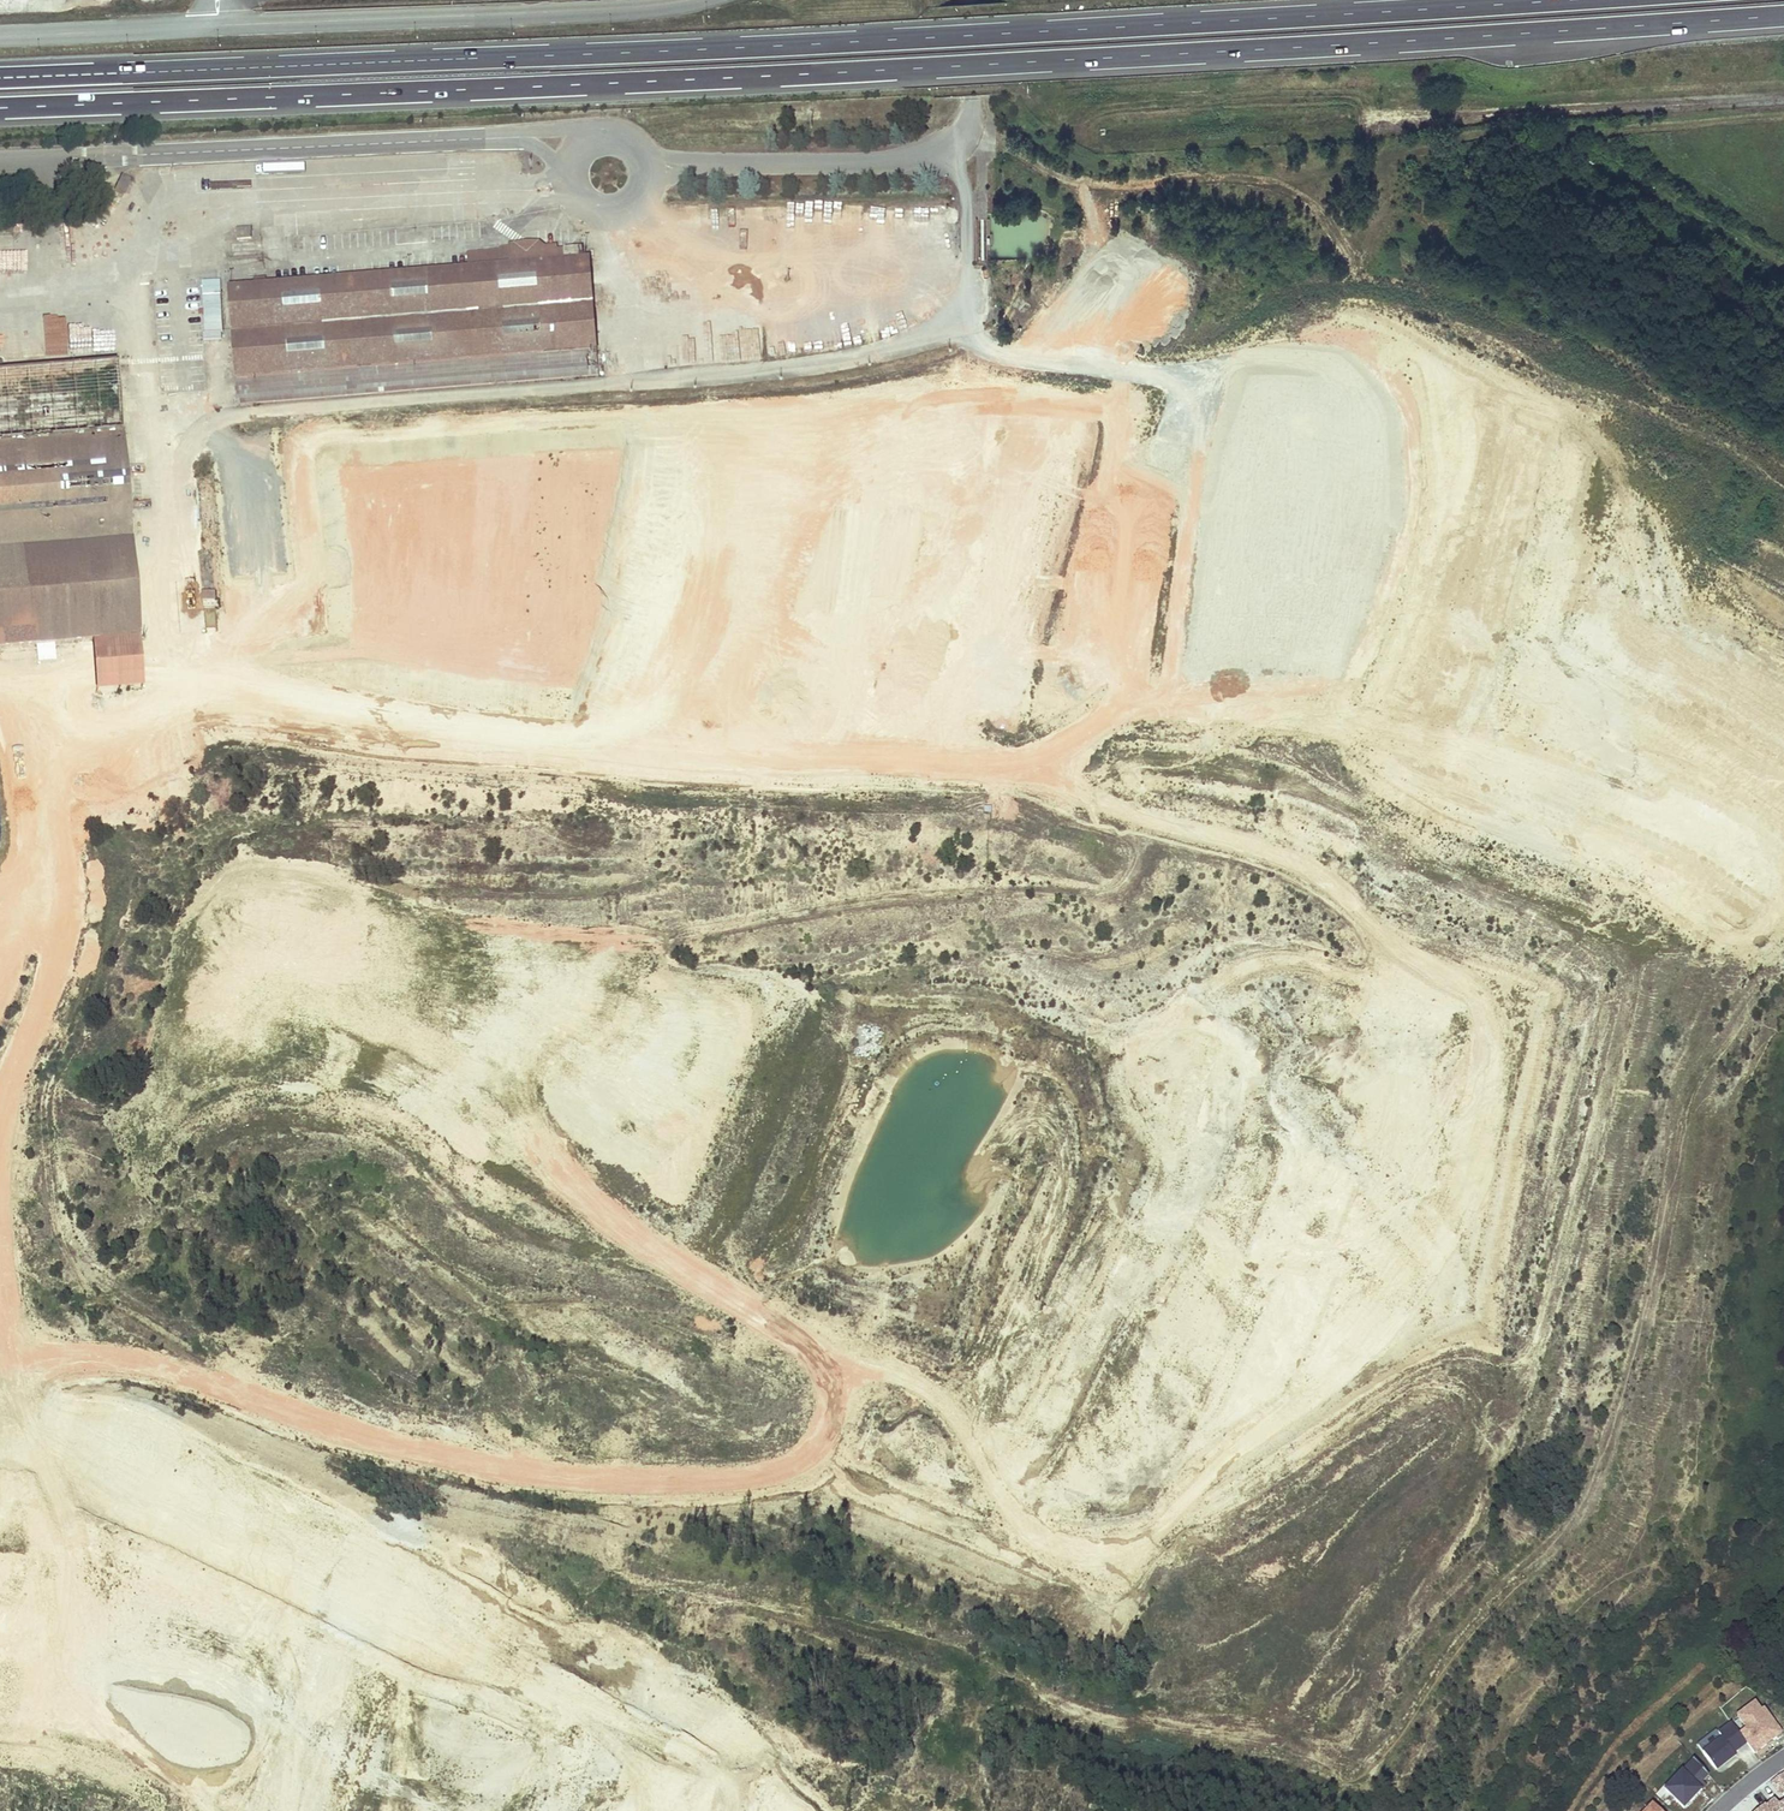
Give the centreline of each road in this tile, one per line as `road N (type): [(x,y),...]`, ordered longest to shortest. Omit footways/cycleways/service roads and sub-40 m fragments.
road 1 (track): [(884,769),(1187,749),(1247,755),(1304,776),(1408,843),(1568,916),(1590,935),(1599,957),(1596,991),(1498,1303),(1474,1446),(1446,1521),(1373,1621),(1166,1705),(1121,1716),(1085,1713),(921,1646),(813,1613),(620,1583),(492,1520),(309,1452),(223,1433),(168,1446),(67,1393),(17,1383)]
road 2 (track): [(641,753),(776,699),(800,659),(811,598),(845,564),(1263,335),(1364,324),(1463,355),(1541,424),(1625,454),(1634,465),(1635,504),(1574,757),(1552,784),(1533,786),(1471,763),(1548,471),(1543,436)]
road 3 (track): [(1147,835),(1312,883),(1382,936),(1395,955),(1398,999),(1384,1111),(1297,1349),(1243,1425),(1134,1510),(1064,1513),(979,1487),(950,1434),(953,1397),(1063,1210),(1112,1086),(1234,975),(1281,961),(1326,969)]
road 4 (trunk): [(0,108),(1034,62),(1783,13)]
road 5 (track): [(187,697),(257,721),(884,769),(1147,835),(1131,878),(1101,894),(1034,885),(949,890),(545,948)]
road 6 (trunk): [(1528,0),(1045,31),(0,79)]
road 7 (track): [(1171,1737),(1336,1767),(1373,1762),(1472,1626),(1568,1534),(1593,1488),(1641,1338),(1686,1102),(1783,958)]
road 8 (track): [(165,477),(189,444),(232,416),(801,367),(936,336),(966,313),(969,297),(967,194),(951,144)]
road 9 (unclassified): [(0,36),(673,0)]
road 10 (track): [(168,1446),(292,1520),(349,1570),(543,1673),(562,1694),(572,1742),(541,1810)]
road 11 (track): [(275,1810),(302,1648),(293,1605),(262,1565),(105,1477),(17,1383)]
road 12 (track): [(152,419),(136,285),(204,223),(270,202),(507,190)]
road 13 (unclassified): [(513,137),(0,160)]
road 14 (track): [(0,1314),(50,1528),(74,1690),(54,1810)]
road 15 (track): [(0,683),(48,701),(93,737),(112,741),(161,723),(187,697),(183,563),(152,419)]
road 16 (track): [(48,701),(55,905),(46,972),(0,1131)]
road 17 (track): [(1498,1303),(1461,1339),(1221,1506),(1167,1521),(1134,1510)]
road 18 (track): [(1360,118),(1783,97)]
road 19 (track): [(1471,763),(1422,754),(1405,735),(1463,571),(1483,430),(1478,417)]
road 20 (unclassified): [(965,0),(973,113),(951,144),(874,163),(709,164)]
road 21 (track): [(949,328),(991,350),(1025,339),(1074,281),(1091,242),(1093,224),(1077,190),(969,128)]
road 22 (track): [(966,313),(899,290),(824,284),(675,247),(629,206)]
road 23 (track): [(1783,918),(1692,824),(1614,764),(1577,746)]
road 24 (track): [(416,1810),(444,1728),(438,1679),(400,1595)]
road 25 (track): [(572,1742),(707,1782),(769,1810)]
road 26 (track): [(597,210),(617,279),(625,383)]
road 27 (track): [(501,1649),(506,1705),(474,1810)]
road 28 (track): [(688,930),(554,993)]
road 29 (track): [(136,285),(0,303)]
road 30 (track): [(184,379),(172,246)]

